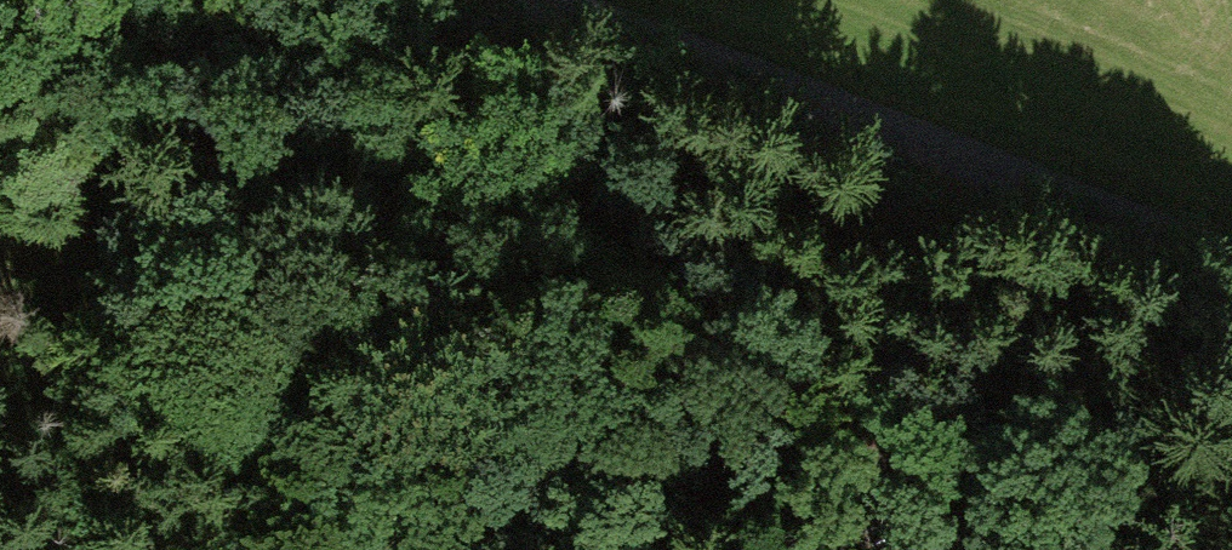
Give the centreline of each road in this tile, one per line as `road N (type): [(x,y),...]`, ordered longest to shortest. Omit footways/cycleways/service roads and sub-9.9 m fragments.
road 1 (residential): [(524,0),(1231,267)]
road 2 (track): [(490,0),(699,267),(966,549)]
road 3 (track): [(679,242),(313,188),(226,188),(140,197),(0,260)]

